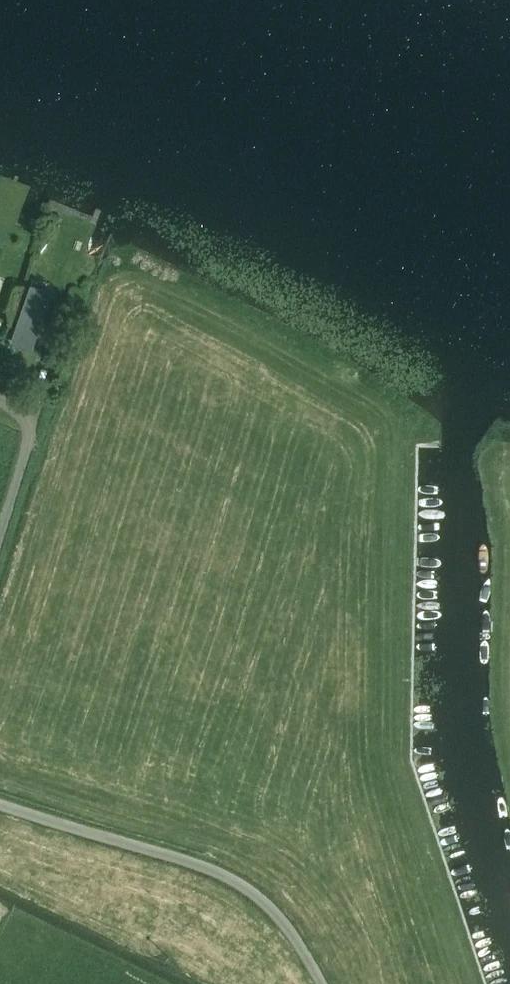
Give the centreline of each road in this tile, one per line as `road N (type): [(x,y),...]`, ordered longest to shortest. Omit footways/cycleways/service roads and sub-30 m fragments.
road 1 (unclassified): [(319,983),(290,932),(237,883),(0,804)]
road 2 (track): [(0,537),(32,428),(25,411),(0,399)]

